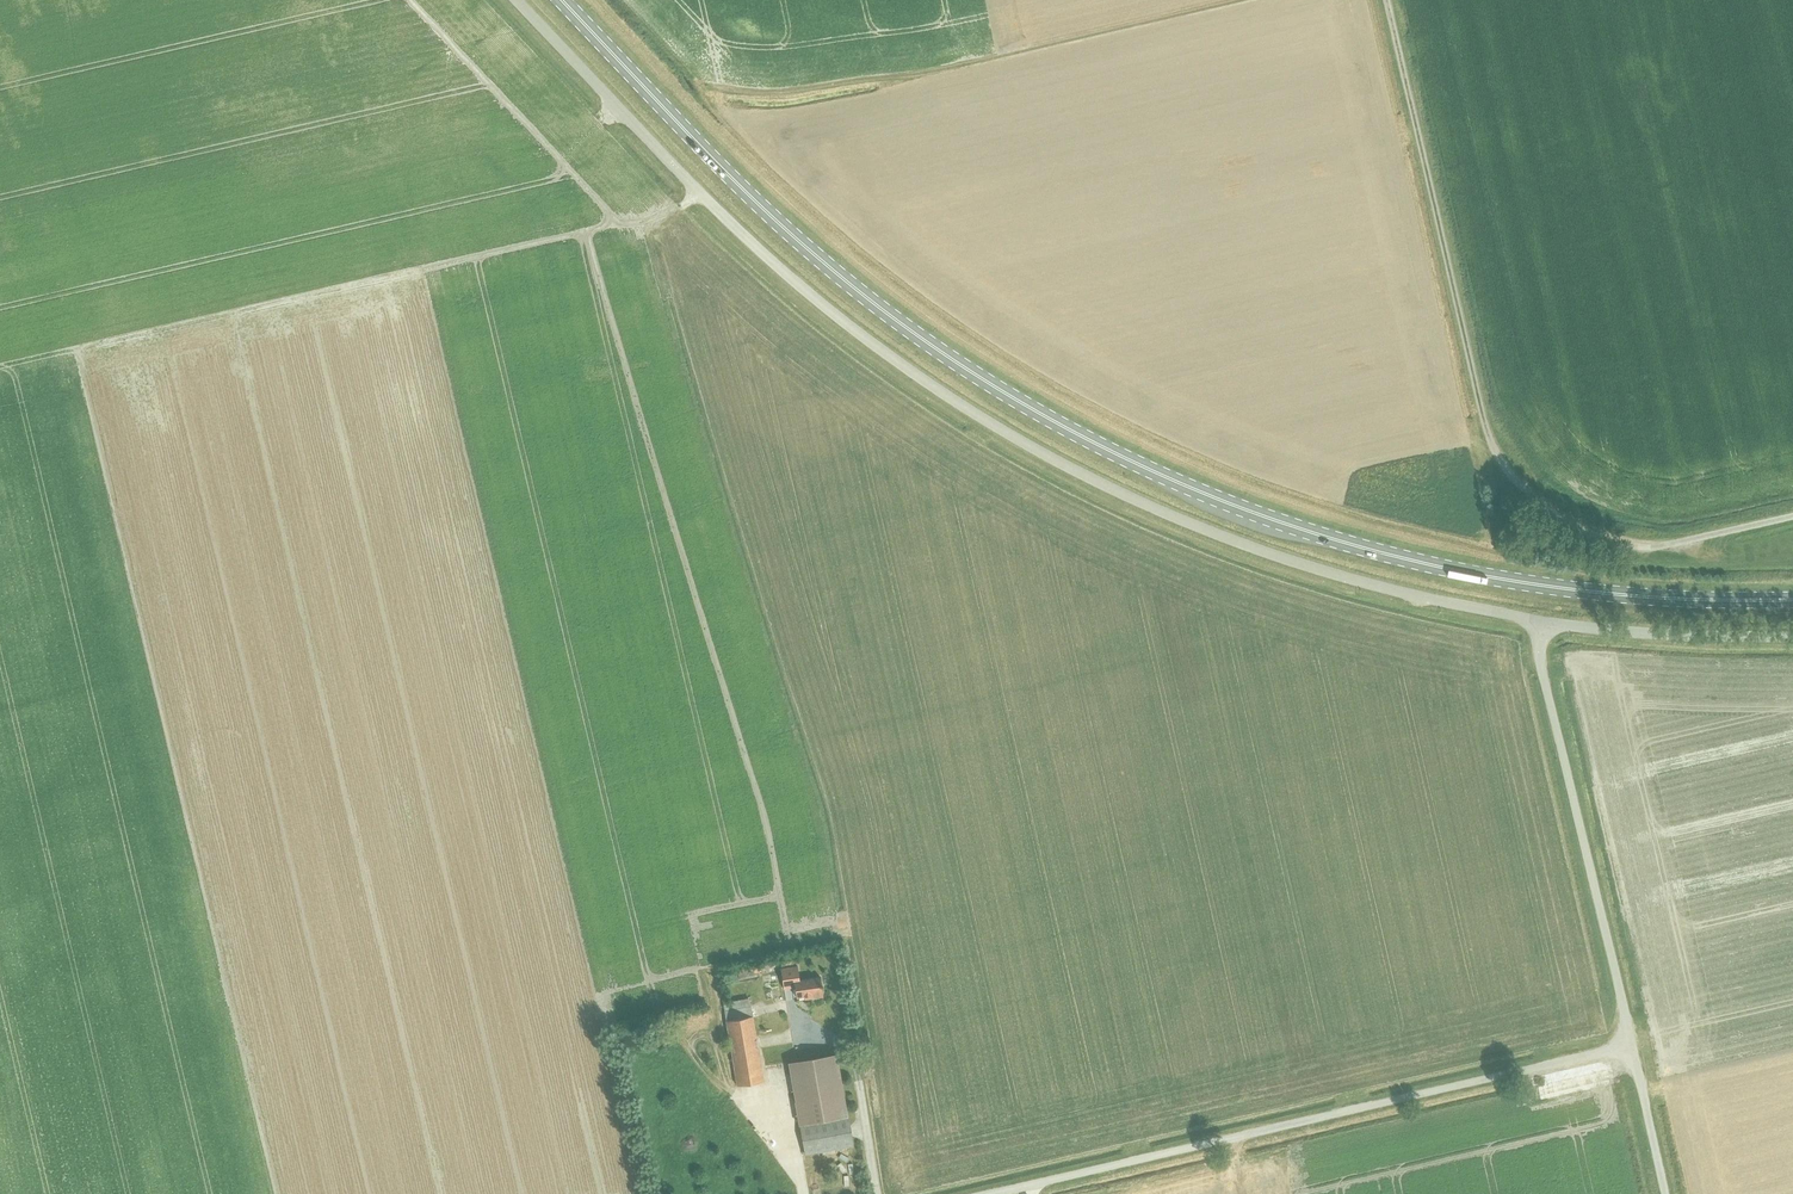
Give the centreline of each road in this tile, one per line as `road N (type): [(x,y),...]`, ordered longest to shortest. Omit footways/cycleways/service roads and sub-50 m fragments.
road 1 (primary): [(1792,599),(1633,595),(1465,571),(1324,535),(1133,461),(985,379),(859,290),(742,186),(564,0)]
road 2 (unclassified): [(1545,621),(1416,598),(1276,557),(1157,512),(1027,446),(839,320),(699,194),(517,0)]
road 3 (track): [(1388,0),(1486,427),(1515,468),(1560,511),(1617,533),(1674,542),(1792,517)]
road 4 (unclassified): [(988,1193),(1632,1045)]
road 5 (track): [(716,85),(800,89),(911,75),(1245,0)]
road 6 (unclassified): [(1632,1045),(1540,663),(1545,621)]
road 7 (unclassified): [(1545,621),(1669,635),(1792,636)]
road 8 (unclassified): [(1666,1193),(1632,1045)]

